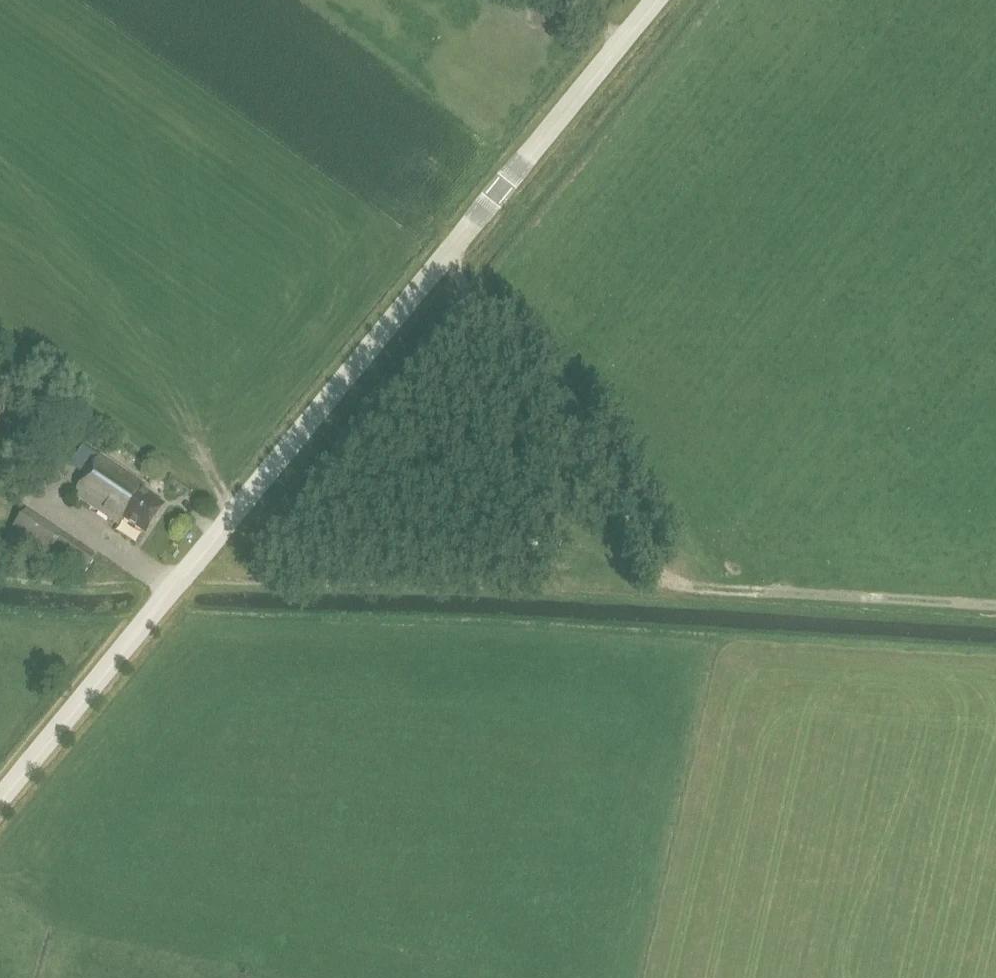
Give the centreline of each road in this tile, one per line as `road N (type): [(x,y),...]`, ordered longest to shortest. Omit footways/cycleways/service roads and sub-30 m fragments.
road 1 (tertiary): [(0,803),(659,0)]

